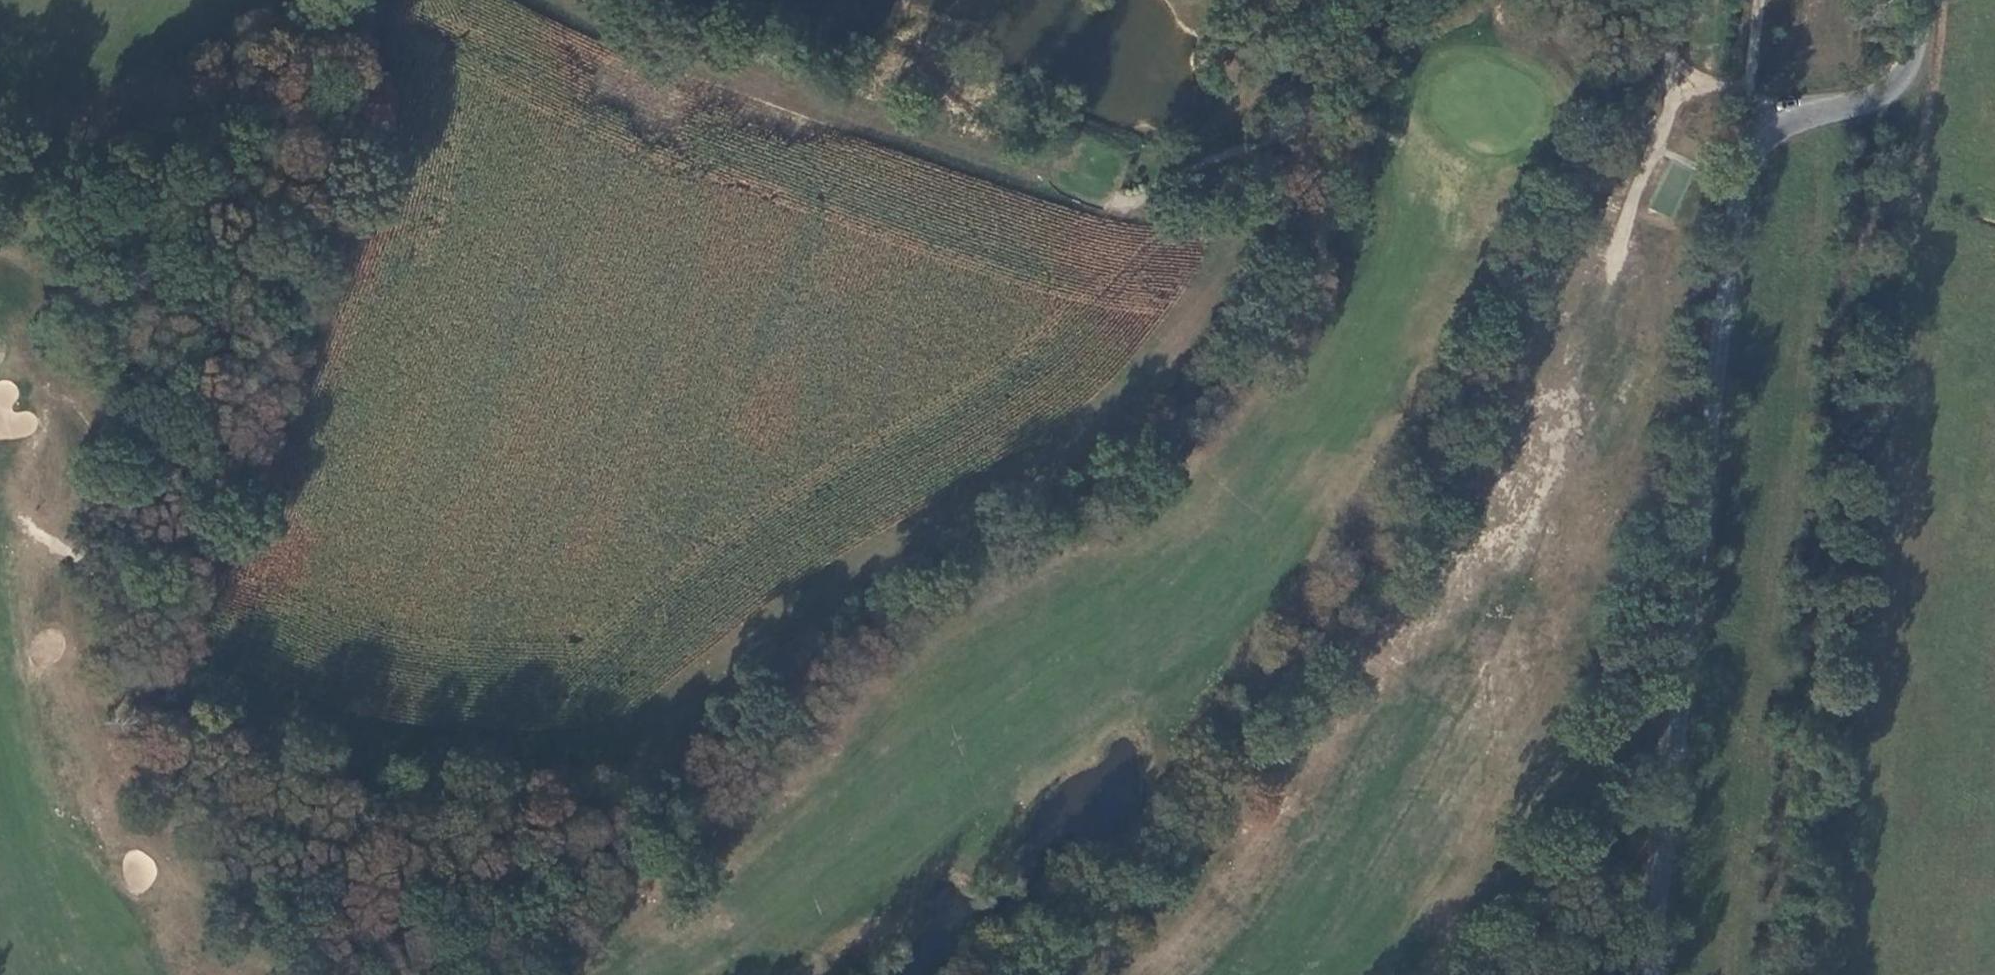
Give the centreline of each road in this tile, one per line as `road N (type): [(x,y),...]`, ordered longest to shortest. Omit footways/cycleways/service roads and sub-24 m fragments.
road 1 (unclassified): [(1646,974),(1750,126),(1893,95),(1919,45),(1923,0)]
road 2 (track): [(1750,126),(1764,0)]

